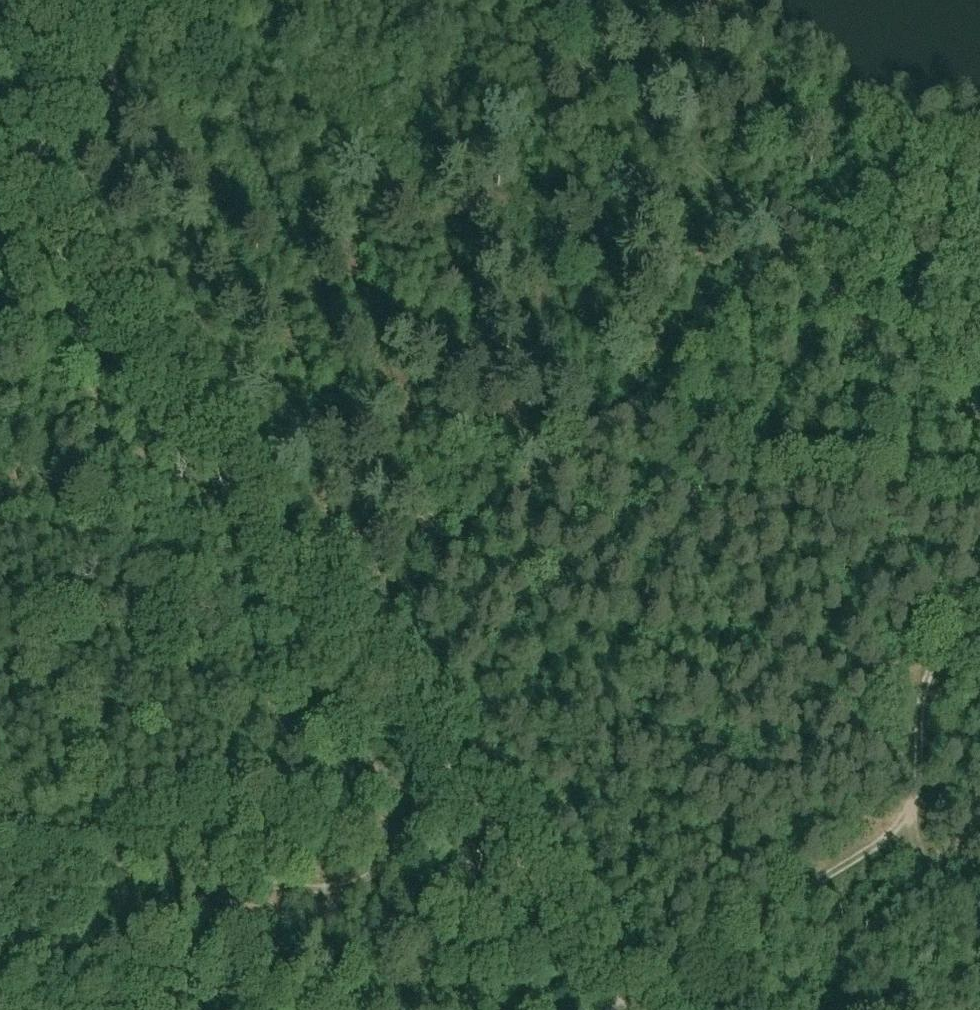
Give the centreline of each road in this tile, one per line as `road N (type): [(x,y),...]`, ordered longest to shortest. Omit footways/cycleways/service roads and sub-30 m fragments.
road 1 (track): [(632,1009),(0,186)]
road 2 (track): [(979,448),(507,0)]
road 3 (track): [(337,623),(774,255)]
road 4 (track): [(725,1009),(749,944),(791,900),(911,814),(918,683),(931,656),(979,601)]
road 5 (track): [(177,0),(0,140)]
road 6 (track): [(979,948),(922,860),(911,814)]

